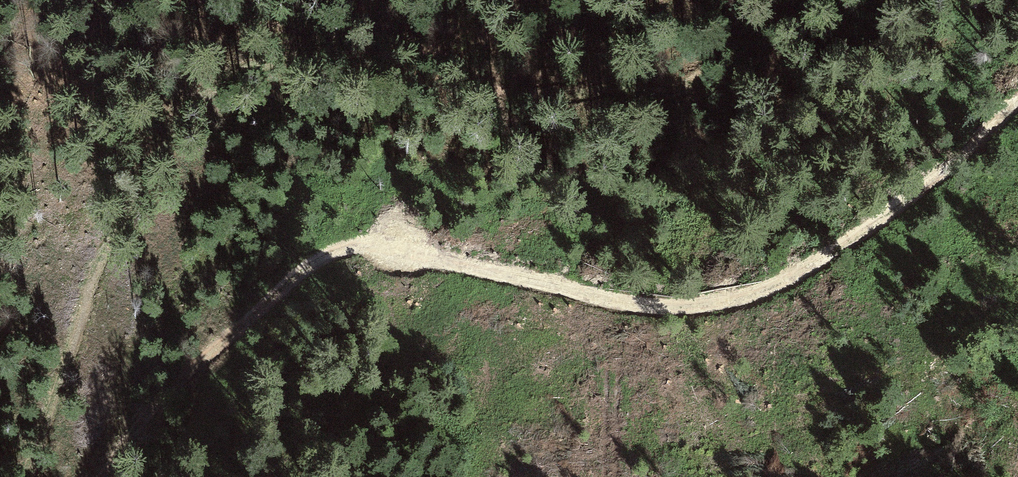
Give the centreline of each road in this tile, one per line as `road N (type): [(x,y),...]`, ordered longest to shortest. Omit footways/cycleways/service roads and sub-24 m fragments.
road 1 (track): [(32,476),(100,275),(182,125),(219,85),(262,65),(374,61),(414,47),(516,95),(659,96),(684,88),(823,0)]
road 2 (track): [(1017,101),(873,224),(742,296),(650,305),(408,250),(367,244),(337,251),(169,389),(106,476)]

